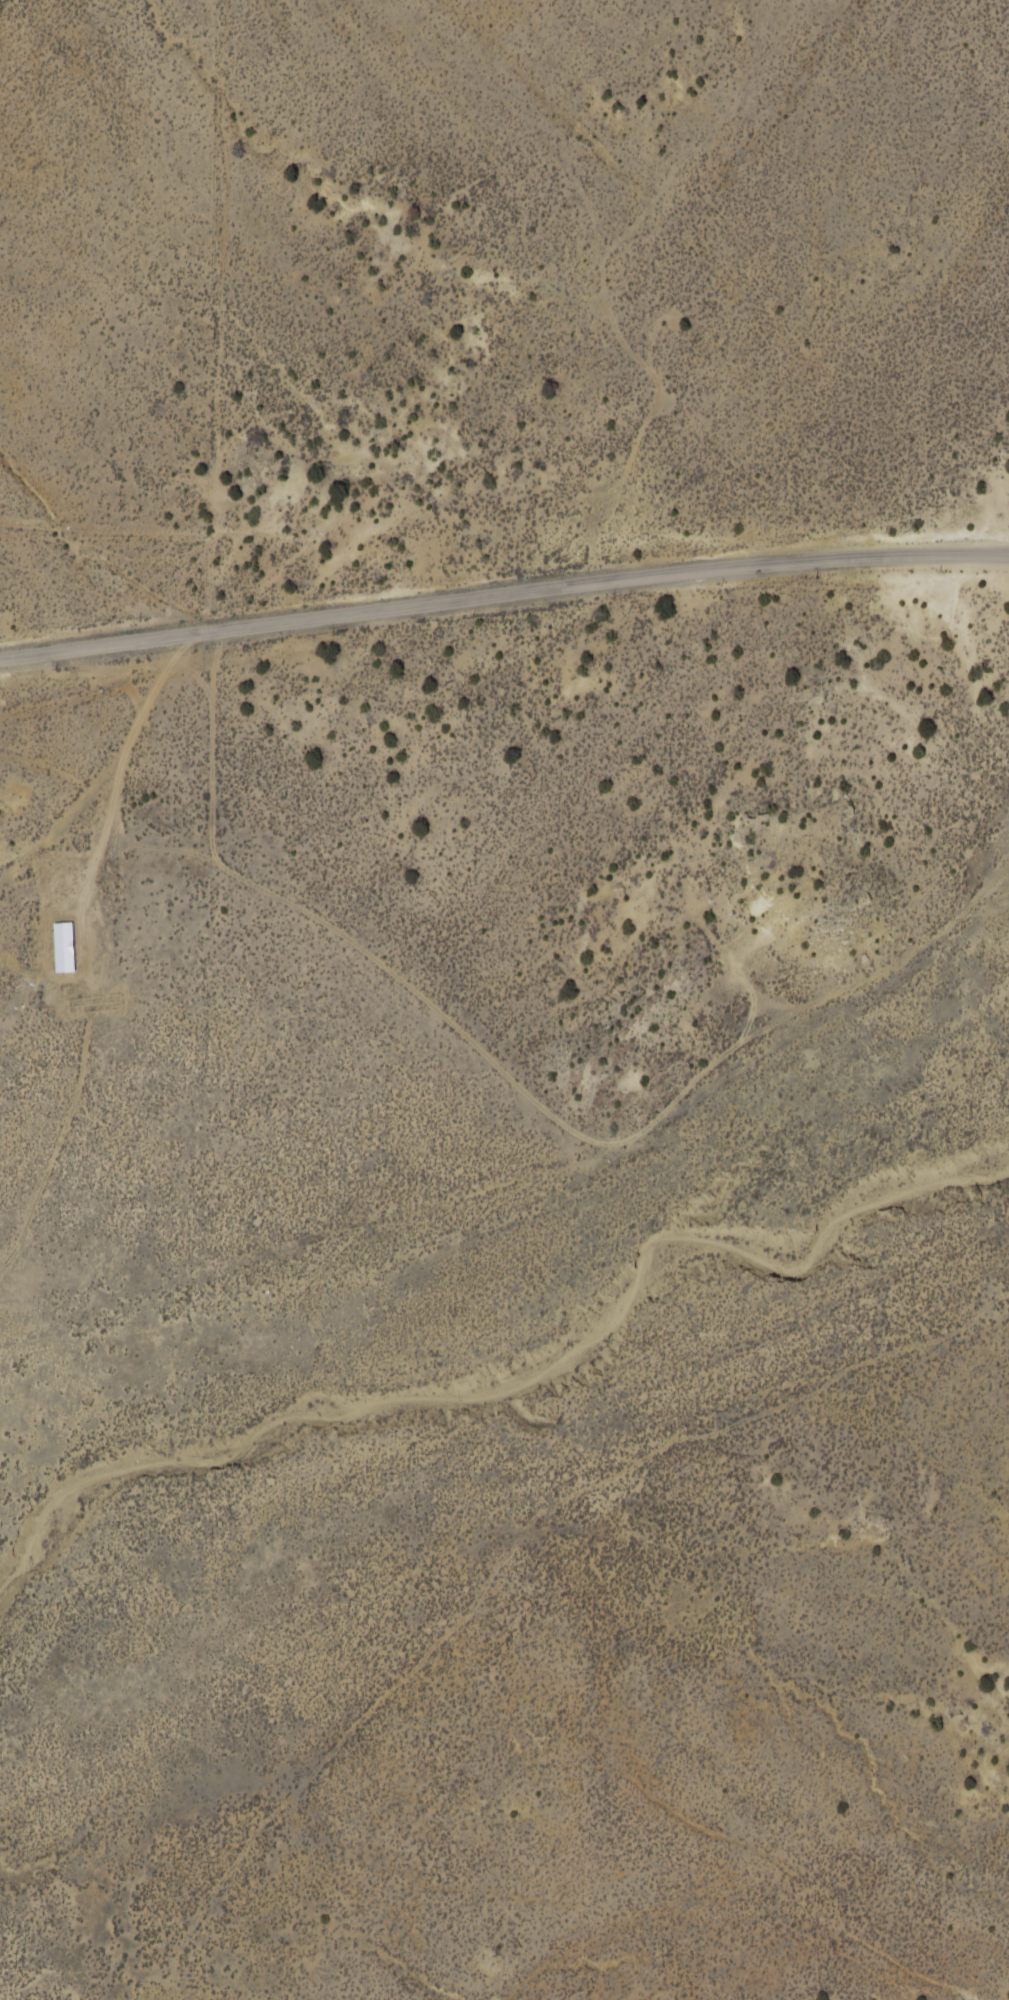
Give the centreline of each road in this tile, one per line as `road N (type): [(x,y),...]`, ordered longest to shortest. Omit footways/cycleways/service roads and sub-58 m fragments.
road 1 (tertiary): [(1008,556),(930,552),(756,564),(0,658)]

